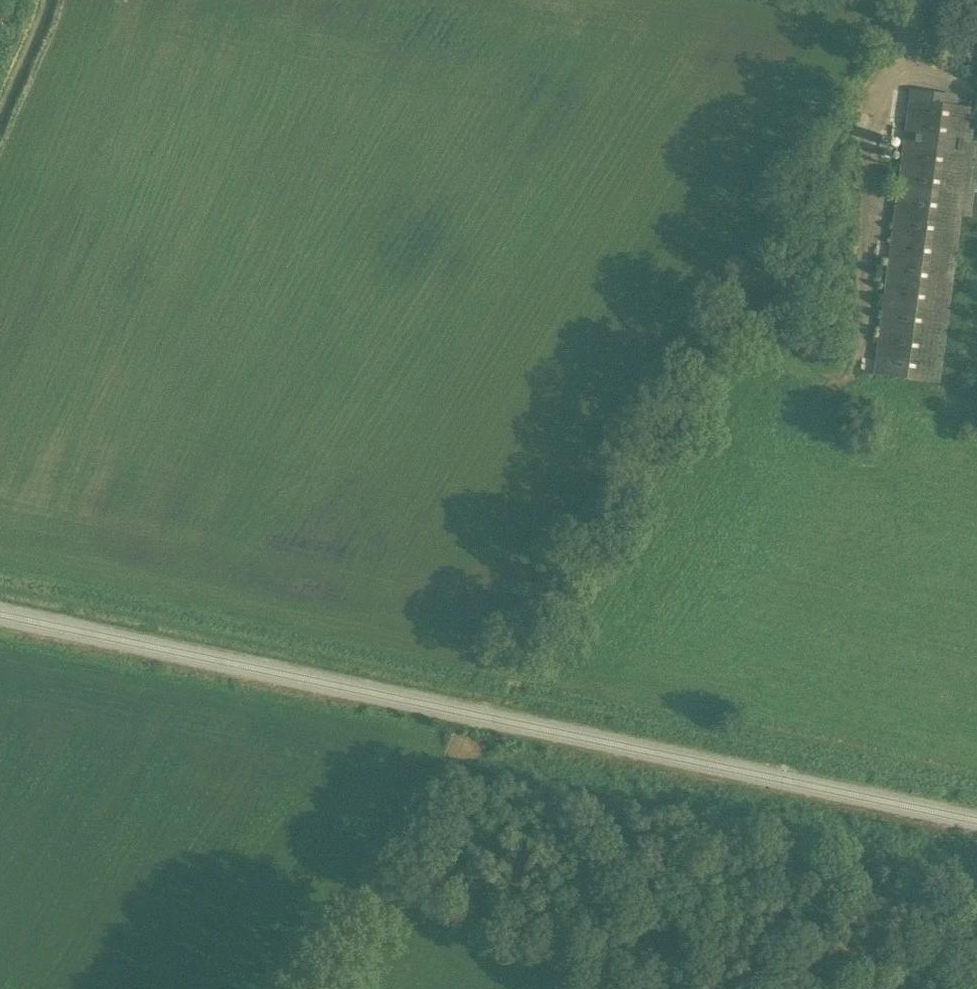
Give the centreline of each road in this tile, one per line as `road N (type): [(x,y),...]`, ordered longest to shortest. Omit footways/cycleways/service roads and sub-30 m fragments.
road 1 (track): [(522,668),(915,0)]
road 2 (track): [(321,988),(479,738)]

